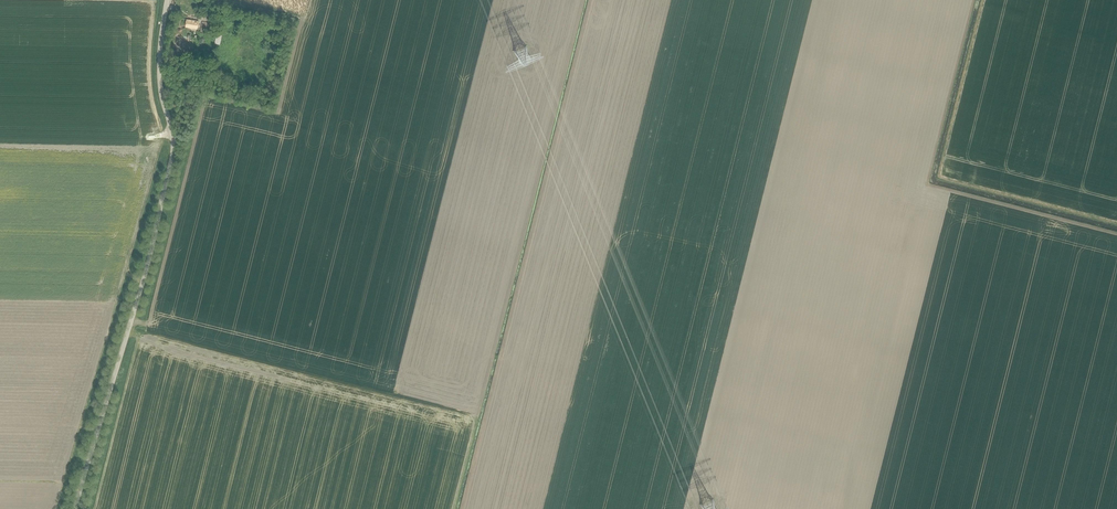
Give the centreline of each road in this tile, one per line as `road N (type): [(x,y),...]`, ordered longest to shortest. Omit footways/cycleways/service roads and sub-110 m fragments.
road 1 (unclassified): [(75,508),(172,160),(160,74),(167,0)]

